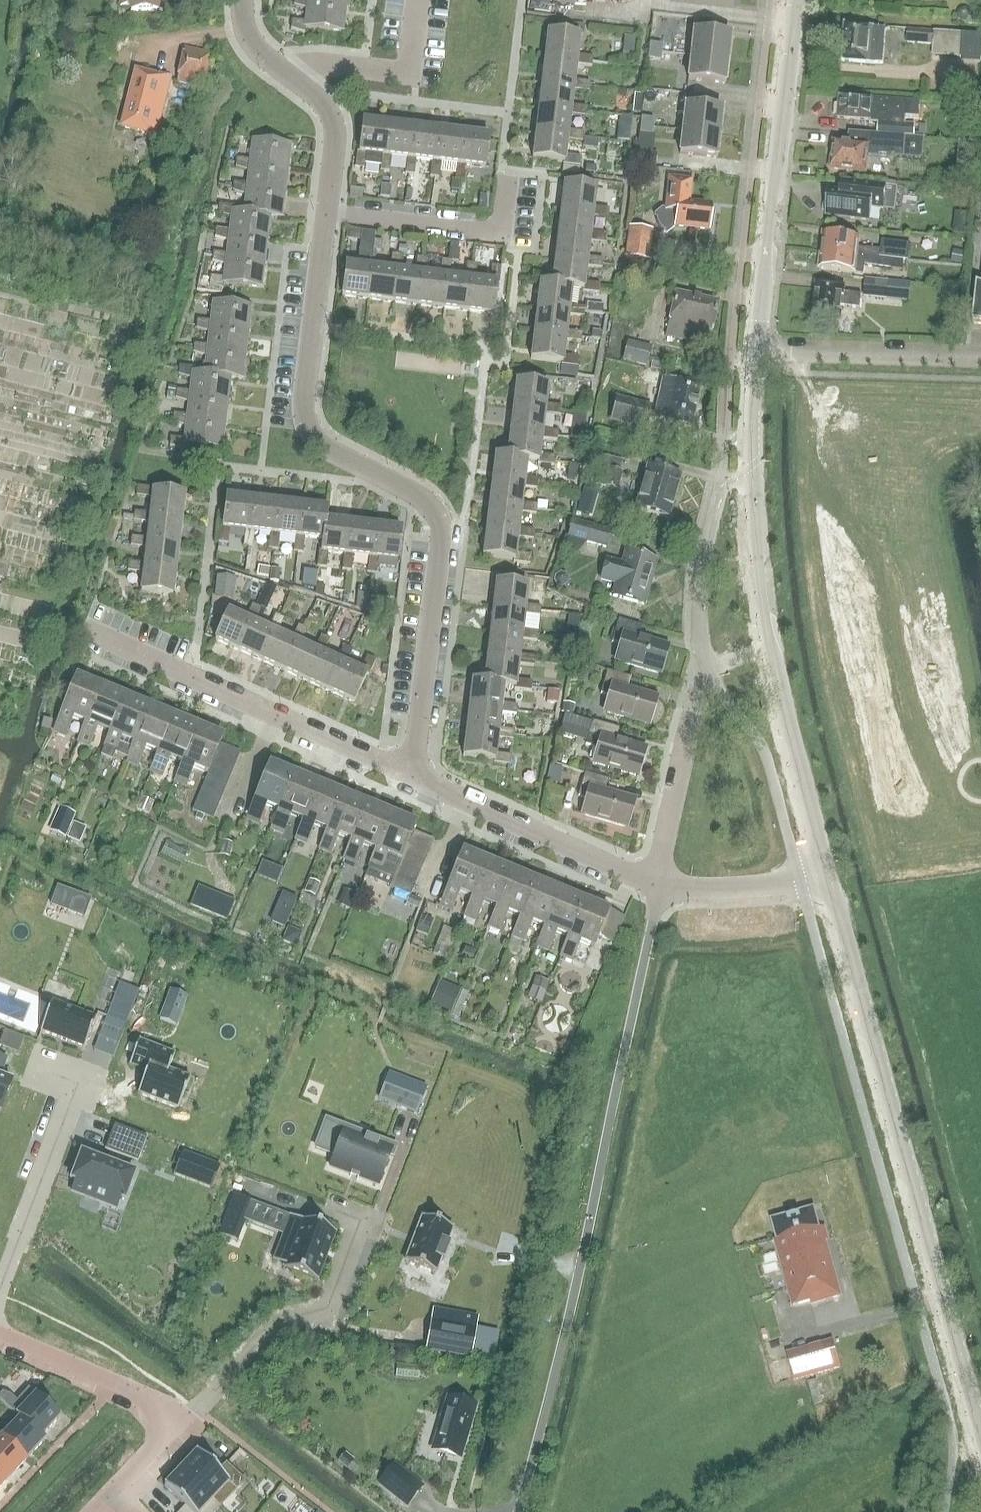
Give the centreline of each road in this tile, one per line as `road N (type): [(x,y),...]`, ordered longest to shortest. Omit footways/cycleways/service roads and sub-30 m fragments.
road 1 (residential): [(517,1511),(578,1269),(658,882)]
road 2 (residential): [(413,776),(439,525),(416,492),(322,444),(309,429),(304,399),(326,214)]
road 3 (unclassified): [(980,1433),(828,876)]
road 4 (residential): [(413,776),(90,631)]
road 5 (residential): [(757,350),(796,0)]
road 6 (residential): [(336,1210),(361,1219),(329,1304),(278,1319),(176,1424)]
road 7 (residential): [(771,647),(756,514),(757,350)]
road 8 (residential): [(658,882),(709,667),(771,647)]
road 9 (residential): [(658,882),(413,776)]
road 10 (residential): [(48,1070),(78,1082),(0,1287)]
road 11 (unclassified): [(828,876),(771,647)]
road 12 (residential): [(326,214),(502,235),(508,182)]
road 13 (residential): [(757,350),(980,356)]
road 14 (residential): [(0,1334),(146,1396),(176,1424)]
road 15 (residential): [(296,79),(321,63),(408,73),(417,0)]
road 16 (residential): [(658,882),(711,889),(828,876)]
road 17 (residential): [(326,214),(334,128),(319,98),(296,79)]

